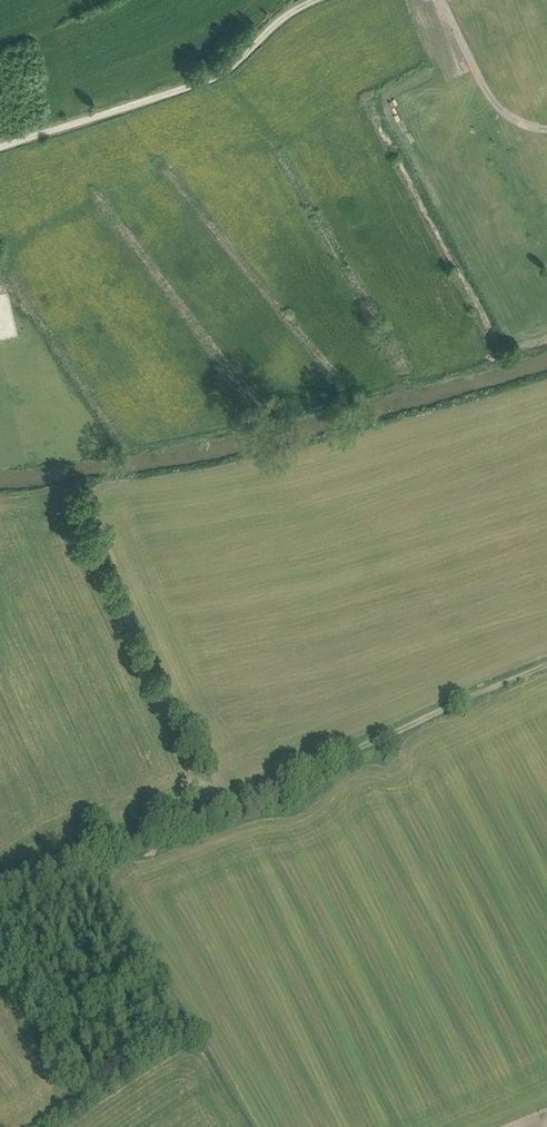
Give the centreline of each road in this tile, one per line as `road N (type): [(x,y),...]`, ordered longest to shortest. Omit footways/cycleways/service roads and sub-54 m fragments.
road 1 (track): [(0,891),(546,662)]
road 2 (track): [(313,0),(193,84),(0,144)]

